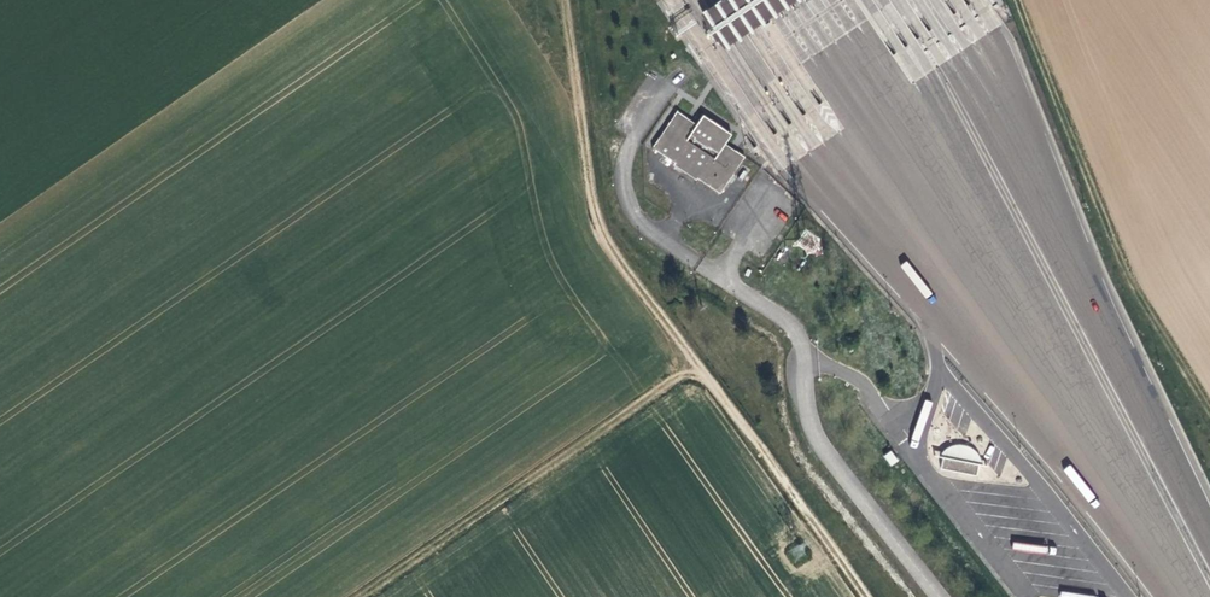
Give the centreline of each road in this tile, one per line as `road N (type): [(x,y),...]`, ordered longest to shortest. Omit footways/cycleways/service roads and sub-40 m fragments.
road 1 (track): [(860,596),(596,226),(563,0)]
road 2 (motorway): [(1209,541),(968,90),(907,0)]
road 3 (motorway): [(913,211),(1189,596)]
road 4 (track): [(1209,406),(1103,204),(1018,0)]
road 5 (track): [(361,596),(696,366)]
road 6 (motorway): [(776,0),(913,211)]
road 7 (motorway): [(913,211),(938,357)]

